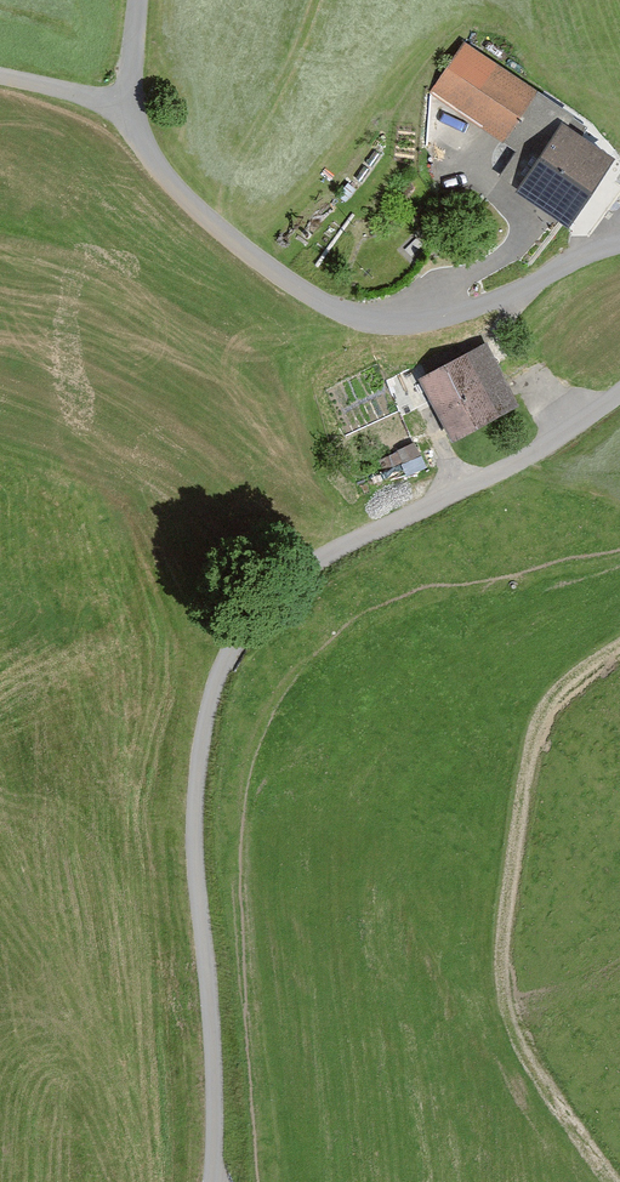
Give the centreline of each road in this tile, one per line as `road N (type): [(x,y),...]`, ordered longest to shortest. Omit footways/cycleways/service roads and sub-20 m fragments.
road 1 (unclassified): [(212,1181),(216,1124),(196,816),(206,719),(238,639),(268,599),(322,560),(560,437),(619,393)]
road 2 (unclassified): [(619,245),(461,314),(417,323),(341,313),(240,245),(168,181),(142,142),(128,105),(136,0)]
road 3 (track): [(619,1174),(515,1034),(506,949),(536,742),(578,677),(619,650)]

